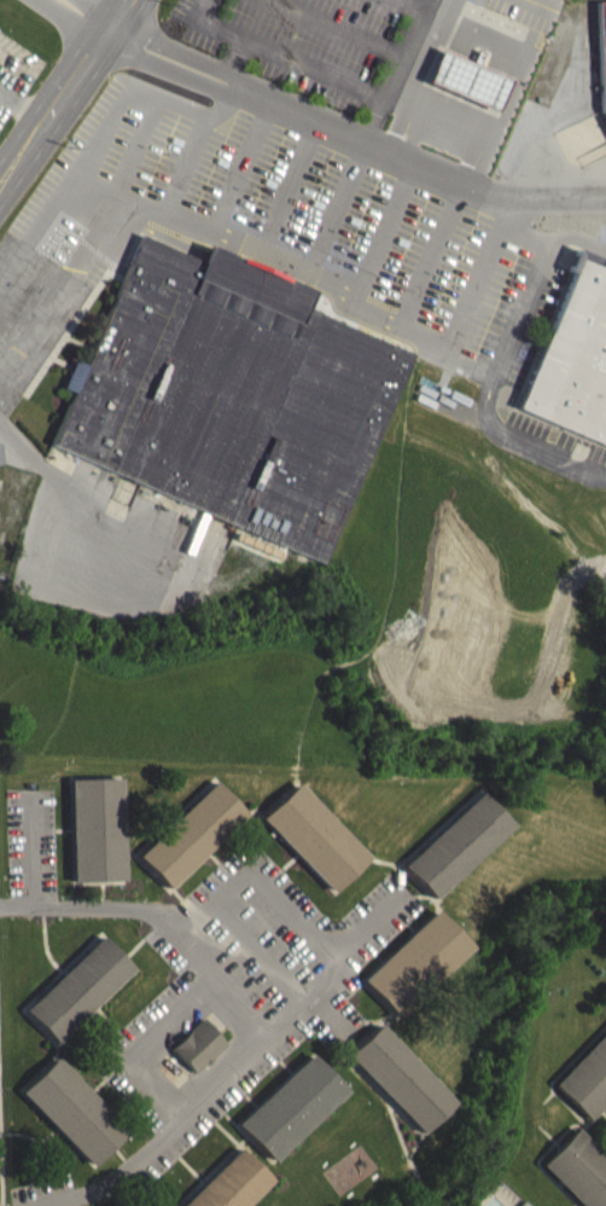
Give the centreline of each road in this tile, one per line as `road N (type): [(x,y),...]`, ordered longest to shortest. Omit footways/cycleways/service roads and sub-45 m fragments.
road 1 (secondary): [(0,191),(116,25)]

